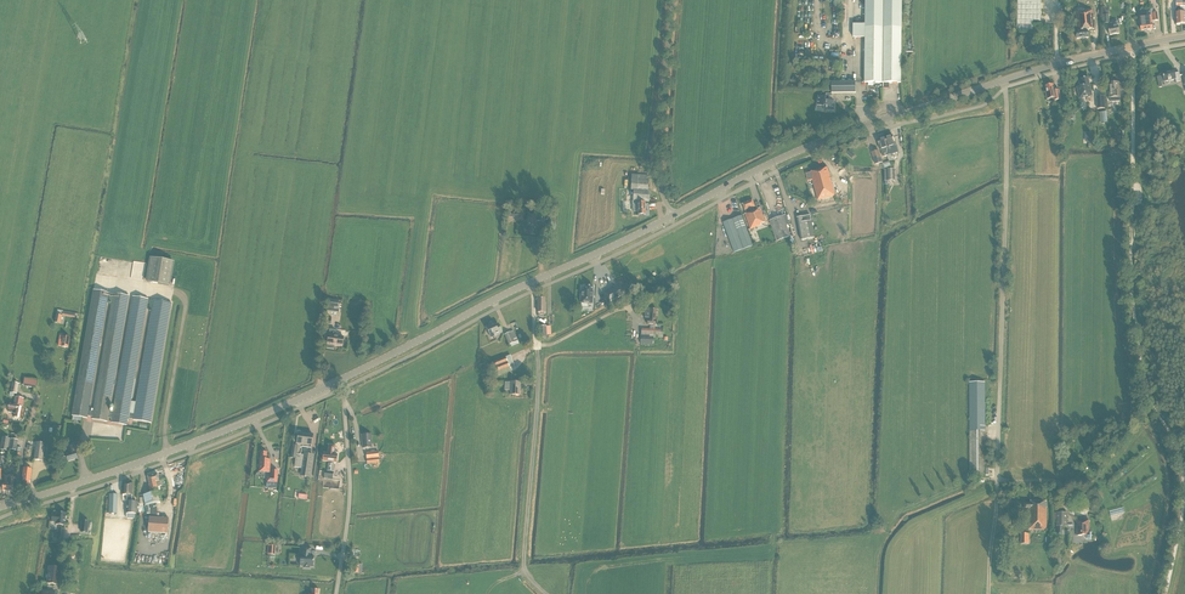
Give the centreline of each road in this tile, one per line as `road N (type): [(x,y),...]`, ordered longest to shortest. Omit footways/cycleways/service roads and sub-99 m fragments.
road 1 (tertiary): [(673,217),(831,138),(1058,65),(1184,38)]
road 2 (tertiary): [(337,382),(673,217)]
road 3 (tertiary): [(0,508),(129,467),(337,382)]
road 4 (track): [(1133,55),(1132,277),(1151,407)]
road 5 (track): [(538,344),(523,569)]
road 6 (unclassified): [(673,217),(658,162),(672,0)]
road 7 (residential): [(335,593),(349,493),(337,382)]
road 8 (track): [(1151,407),(1176,443),(1184,489),(1166,593)]

